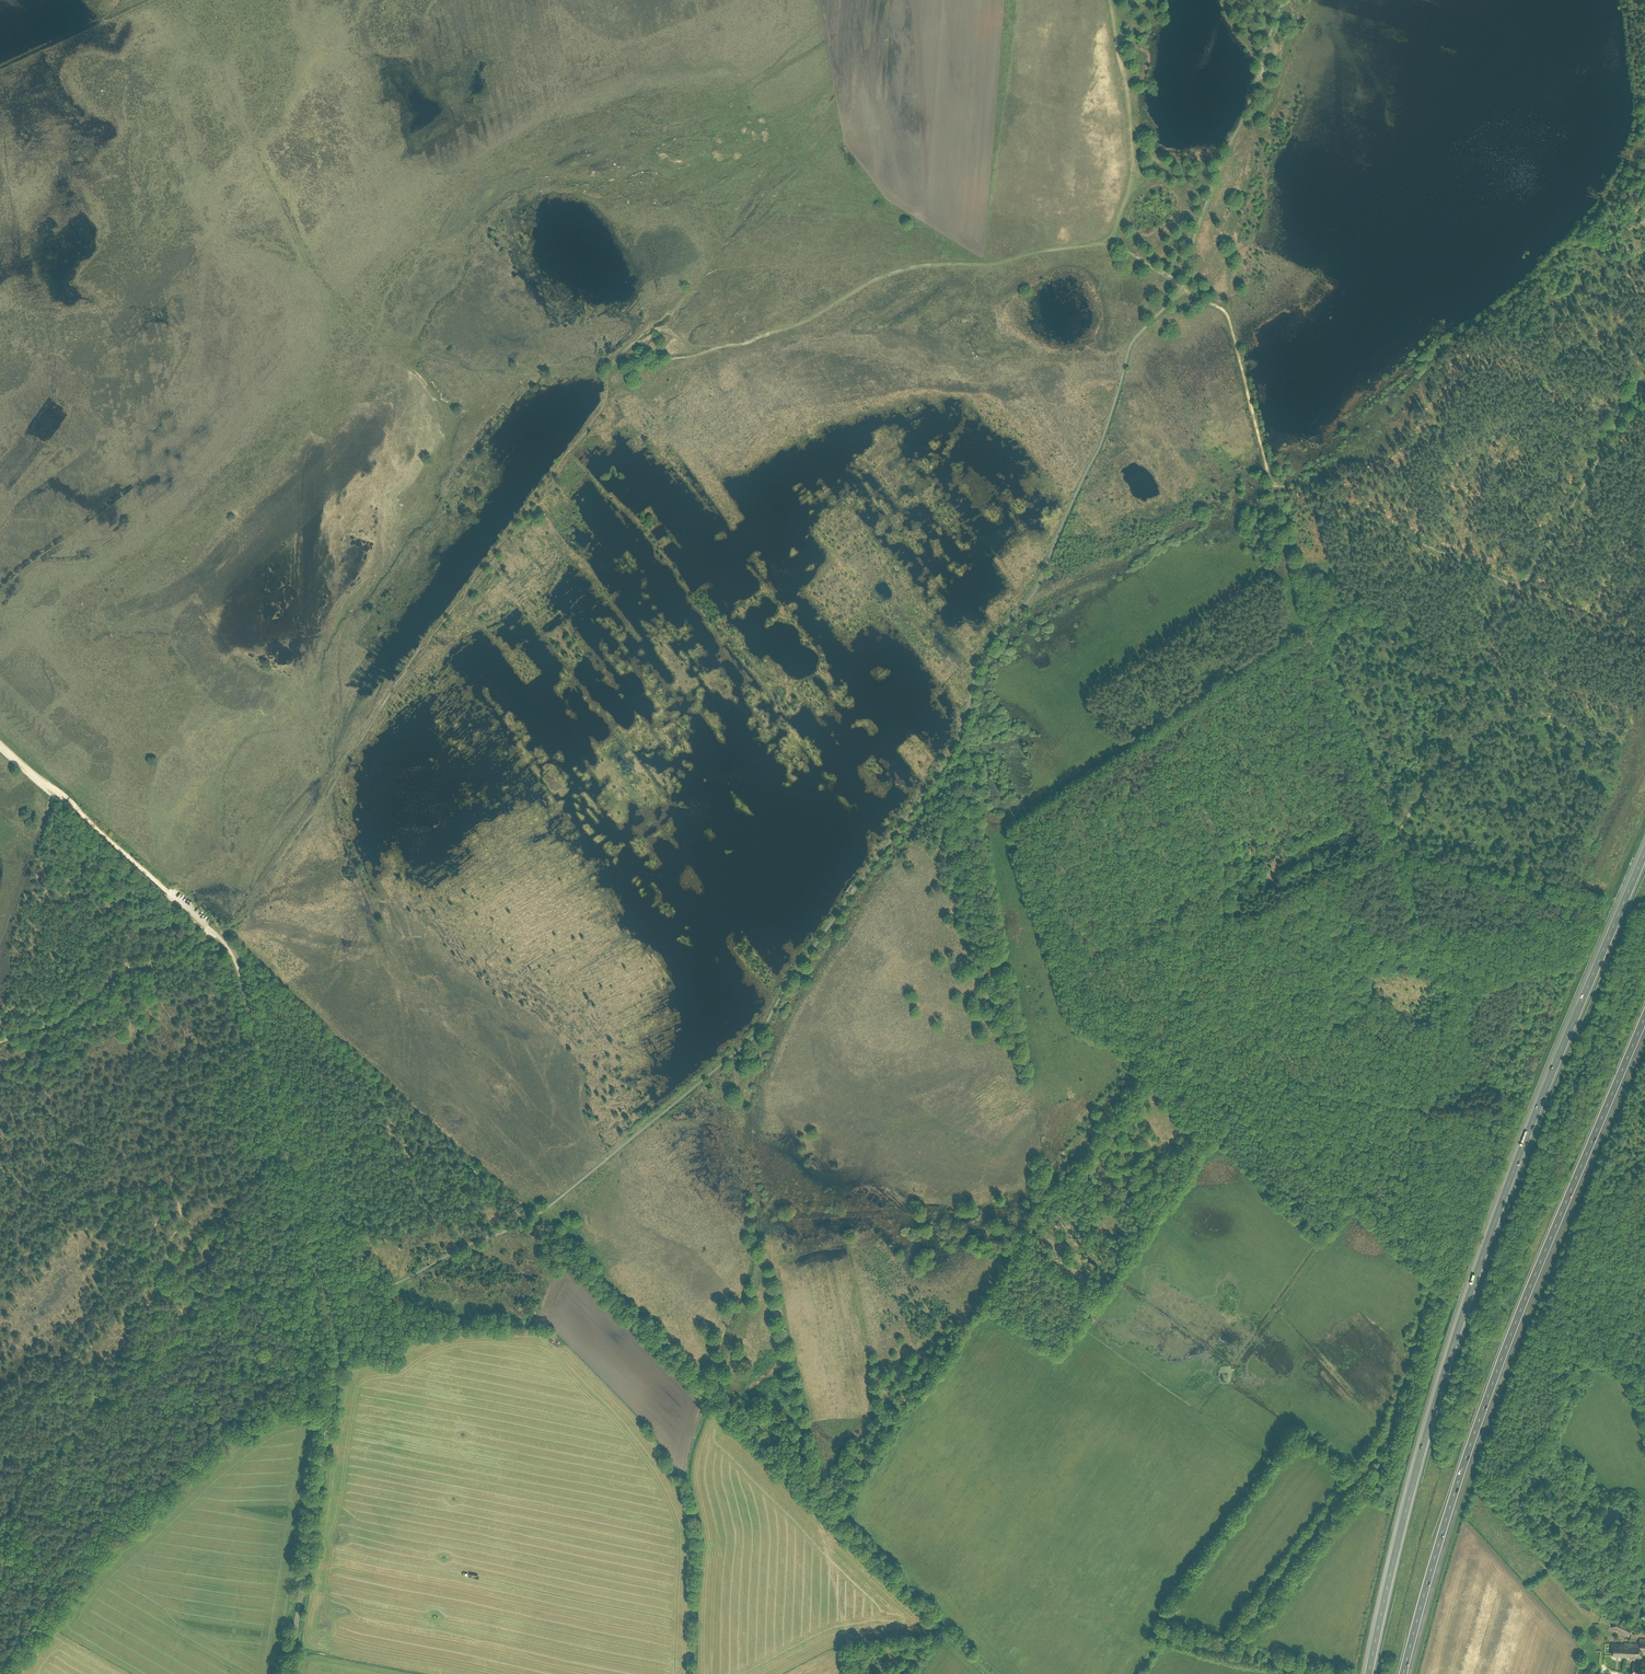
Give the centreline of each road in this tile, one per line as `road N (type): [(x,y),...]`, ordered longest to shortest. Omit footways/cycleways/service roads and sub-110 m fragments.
road 1 (track): [(1397,858),(1449,998),(1429,1112),(1450,1236),(1392,1424),(1235,1634),(1219,1643),(1168,1635),(1135,1673)]
road 2 (motorway): [(1644,854),(1474,1281),(1405,1511),(1369,1673)]
road 3 (unclassified): [(288,1673),(336,1341),(239,970),(207,926)]
road 4 (motorway): [(1405,1673),(1493,1386),(1644,1021)]
road 5 (track): [(528,1221),(989,1673)]
road 6 (track): [(1644,369),(1502,613),(1397,836),(1397,858)]
road 7 (track): [(1182,287),(1227,315),(1269,478),(1338,500),(1521,583)]
road 8 (track): [(231,951),(528,1221)]
road 9 (track): [(1308,619),(1397,858)]
road 10 (track): [(0,1042),(64,1018),(123,970),(170,964),(213,932)]
road 11 (track): [(167,891),(0,741)]

